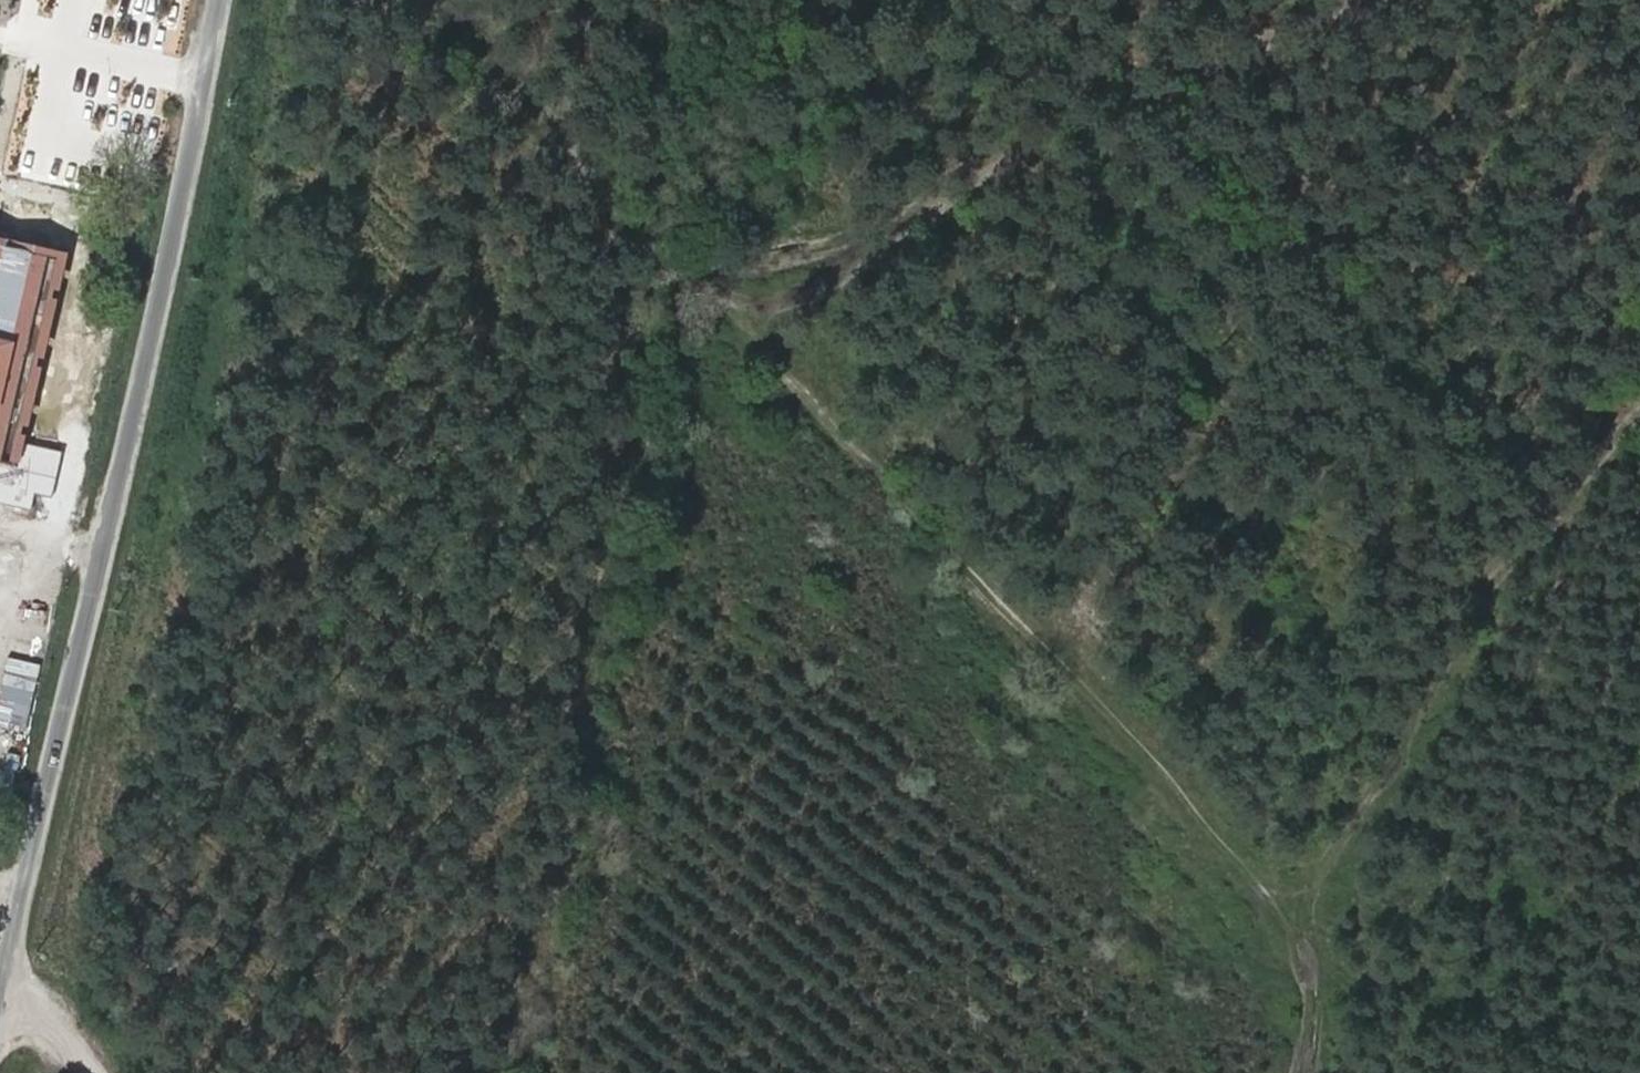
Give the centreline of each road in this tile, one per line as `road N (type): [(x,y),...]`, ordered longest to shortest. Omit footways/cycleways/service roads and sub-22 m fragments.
road 1 (tertiary): [(0,988),(219,0)]
road 2 (track): [(1,983),(57,1026),(93,1072)]

